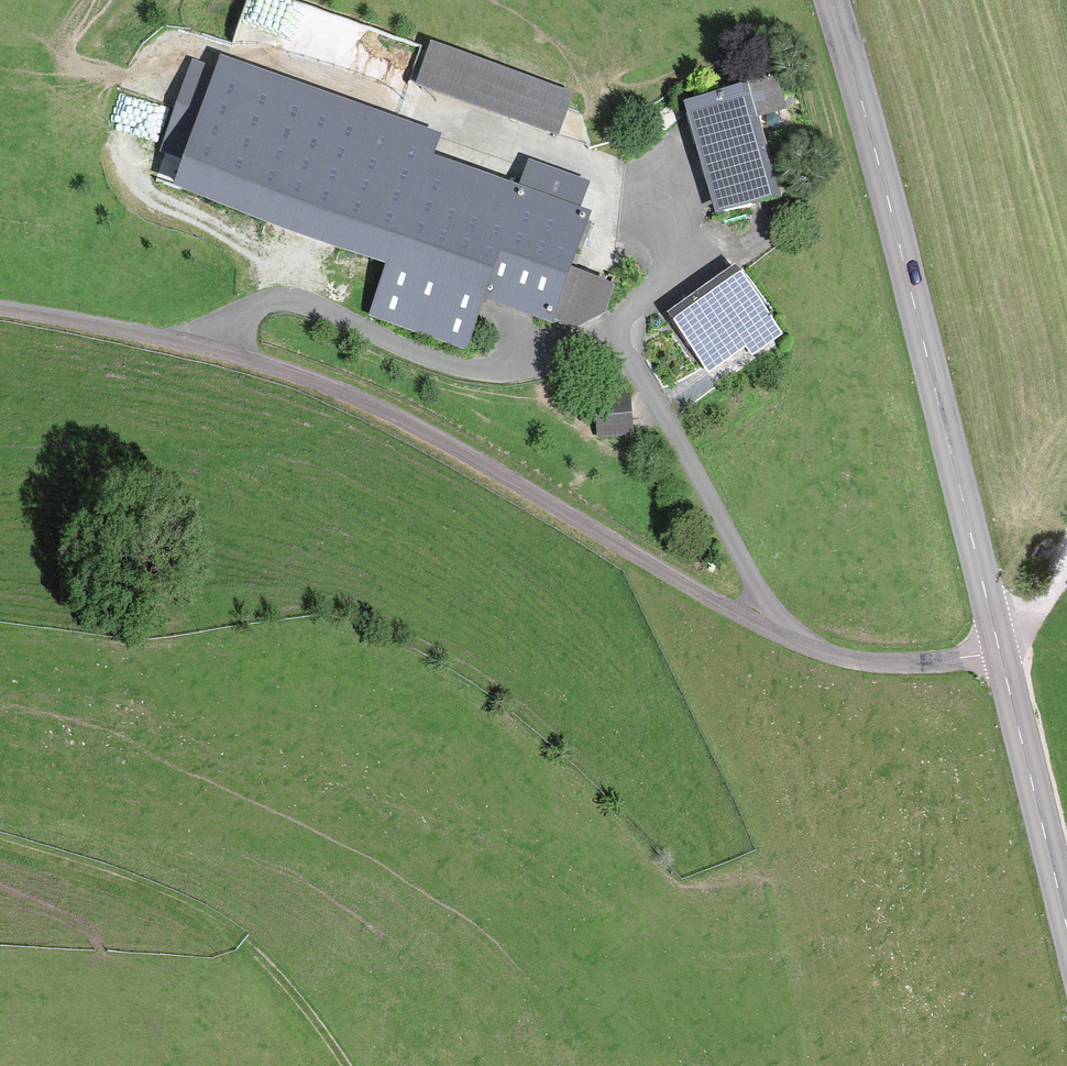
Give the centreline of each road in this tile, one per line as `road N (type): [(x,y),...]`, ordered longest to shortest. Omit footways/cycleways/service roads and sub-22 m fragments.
road 1 (unclassified): [(0,311),(215,350),(355,400),(755,625),(838,659),(927,666),(999,651)]
road 2 (track): [(794,642),(737,558),(660,414),(612,354),(459,367),(285,302),(250,311),(215,350)]
road 3 (tertiary): [(830,0),(874,143),(999,651)]
road 4 (track): [(340,1065),(263,955),(218,918),(153,884),(0,835)]
road 5 (tertiary): [(999,651),(1066,925)]

